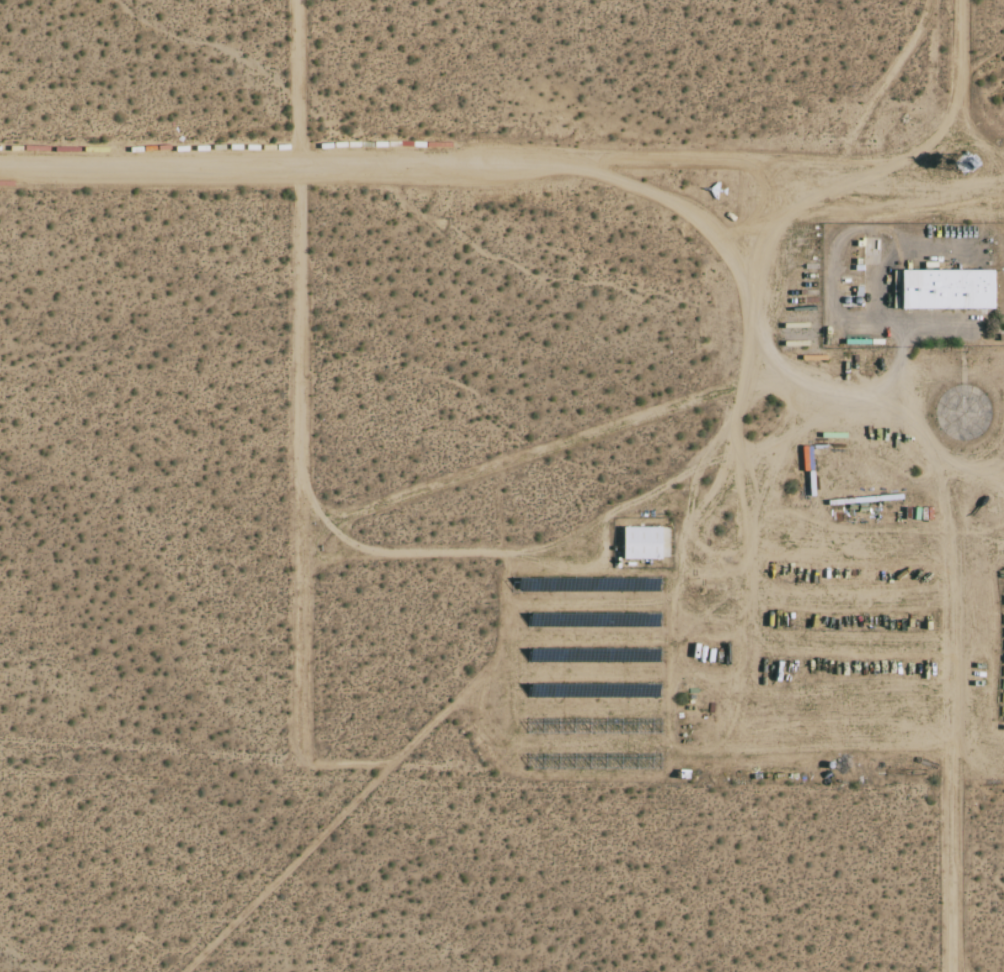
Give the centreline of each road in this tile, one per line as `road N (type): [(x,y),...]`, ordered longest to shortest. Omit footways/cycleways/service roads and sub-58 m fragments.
road 1 (track): [(188,971),(508,644),(512,548),(558,547),(723,443),(798,203),(833,181),(876,90),(936,0)]
road 2 (track): [(564,155),(692,206),(733,253),(761,324),(801,382),(857,404),(945,467),(959,525),(959,971)]
road 3 (residential): [(0,156),(732,153),(809,181),(985,178),(1003,165)]
road 4 (track): [(308,0),(310,760),(398,759)]
road 5 (track): [(309,528),(744,378)]
road 6 (track): [(833,181),(946,130),(967,105),(967,0)]
road 7 (track): [(309,549),(512,548)]

